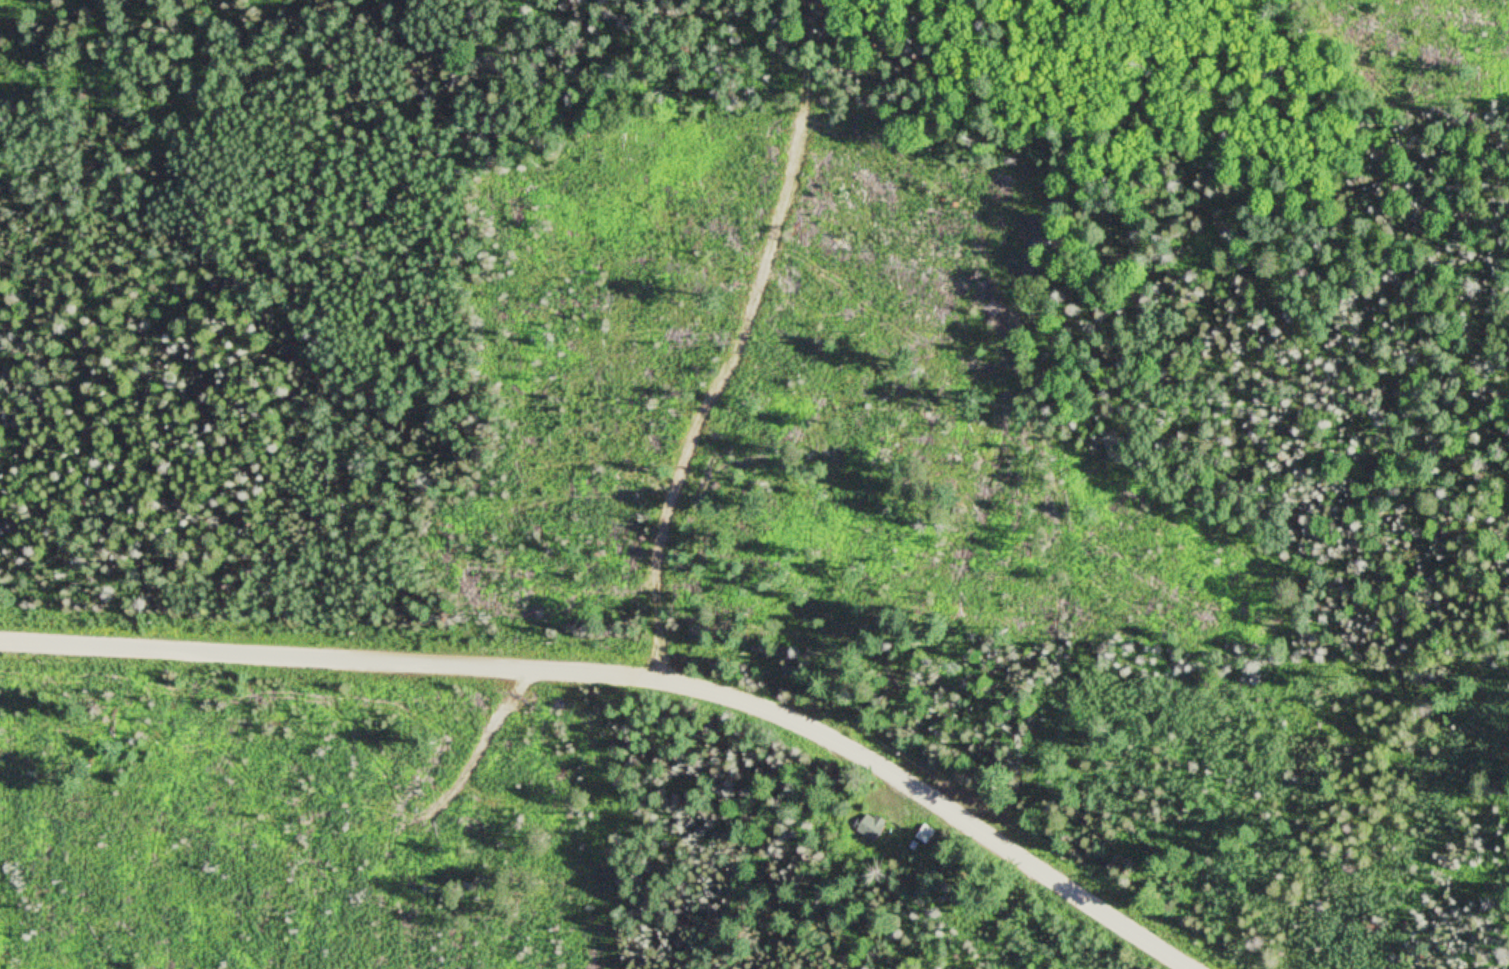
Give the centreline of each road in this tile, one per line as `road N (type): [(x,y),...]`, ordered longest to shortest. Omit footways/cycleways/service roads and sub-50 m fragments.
road 1 (tertiary): [(1199,968),(790,703),(698,677),(0,636)]

